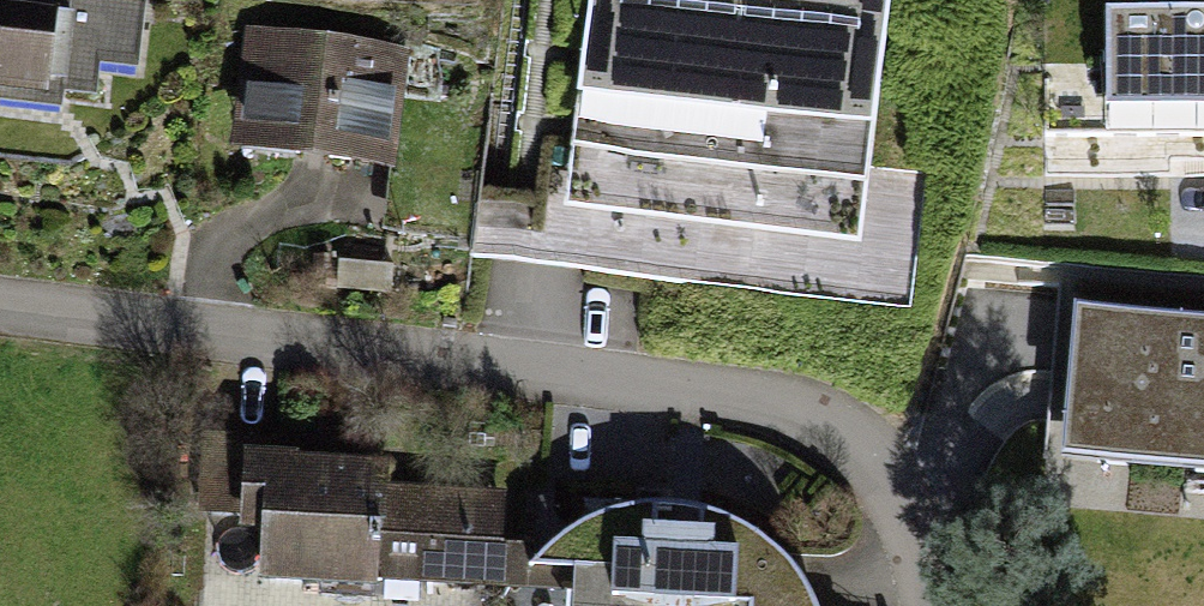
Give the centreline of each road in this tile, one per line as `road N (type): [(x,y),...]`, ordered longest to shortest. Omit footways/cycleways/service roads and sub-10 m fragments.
road 1 (residential): [(0,310),(756,404),(882,467),(920,605)]

